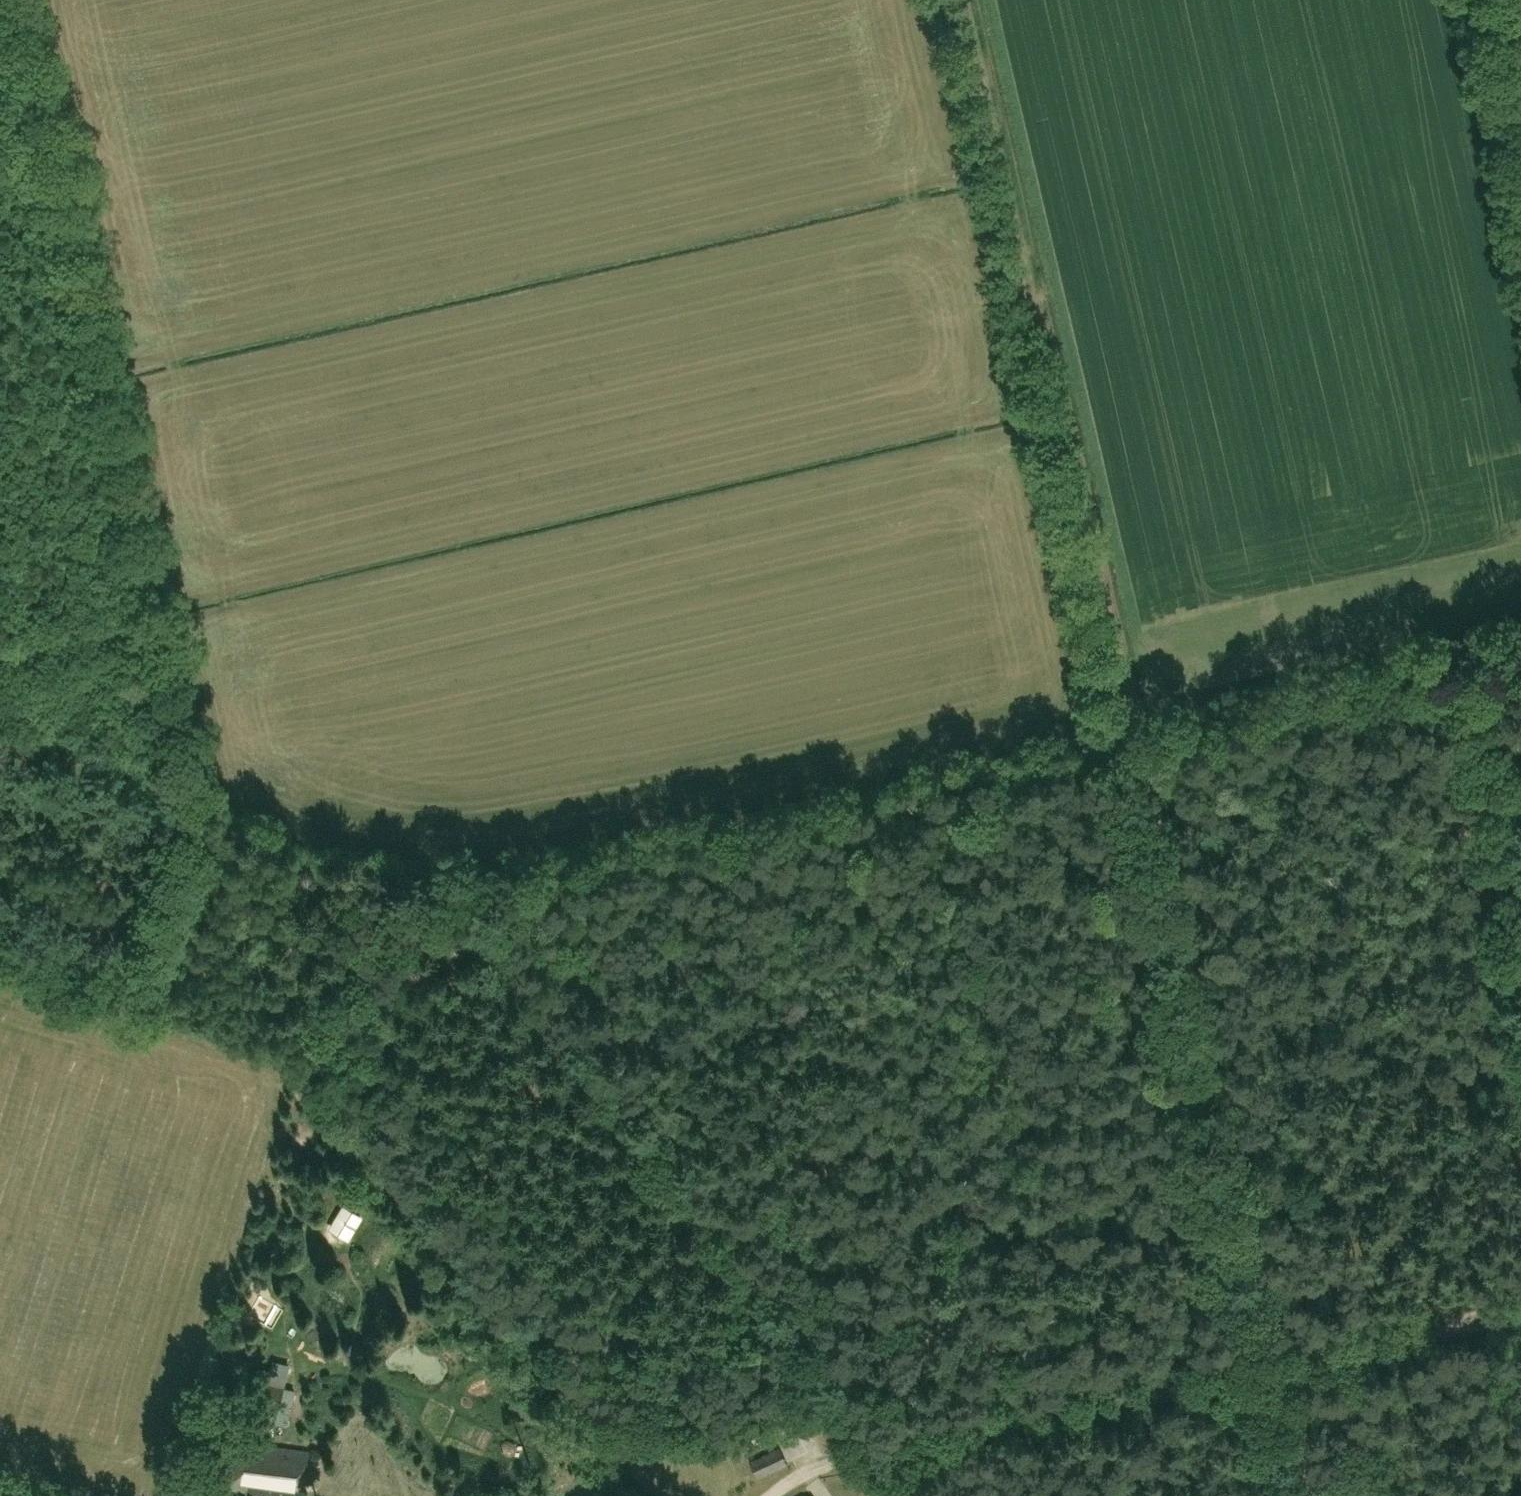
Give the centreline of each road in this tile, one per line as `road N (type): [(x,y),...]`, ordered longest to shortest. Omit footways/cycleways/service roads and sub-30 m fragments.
road 1 (track): [(773,1495),(824,1467),(1520,1302)]
road 2 (track): [(1302,1495),(1271,1359)]

